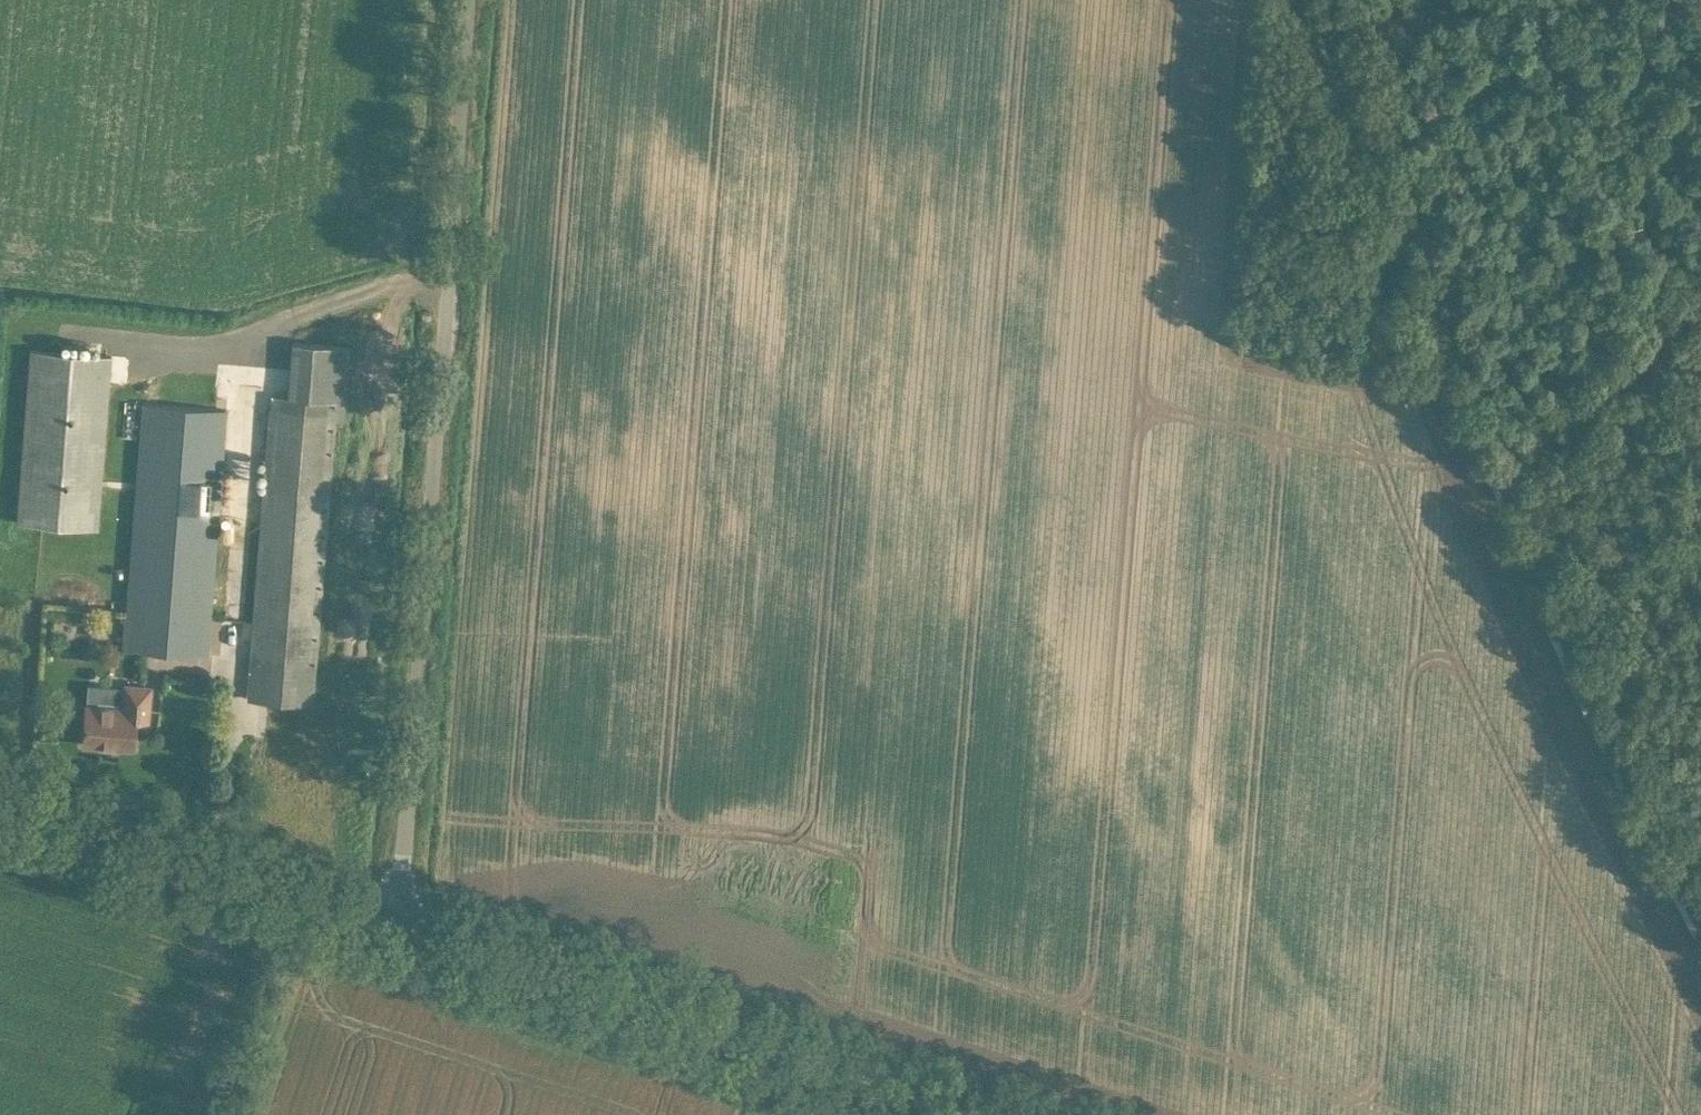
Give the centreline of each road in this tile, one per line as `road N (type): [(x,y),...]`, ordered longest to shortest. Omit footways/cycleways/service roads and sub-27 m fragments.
road 1 (unclassified): [(408,926),(477,0)]
road 2 (unclassified): [(990,1114),(408,926)]
road 3 (unclassified): [(408,926),(0,796)]

